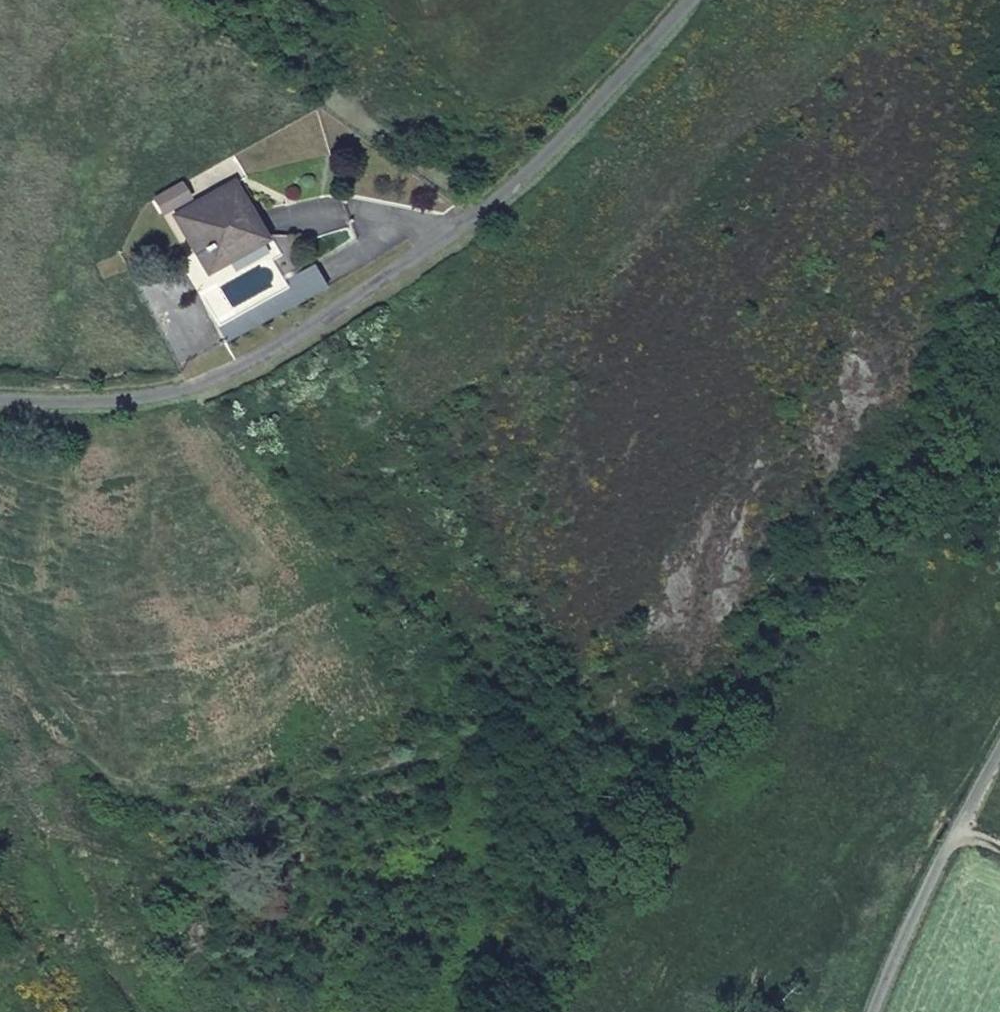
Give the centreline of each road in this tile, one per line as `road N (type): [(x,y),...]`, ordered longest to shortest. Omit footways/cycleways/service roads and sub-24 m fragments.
road 1 (residential): [(686,0),(588,111),(475,216),(328,315),(189,387),(0,398)]
road 2 (residential): [(871,1011),(999,755)]

